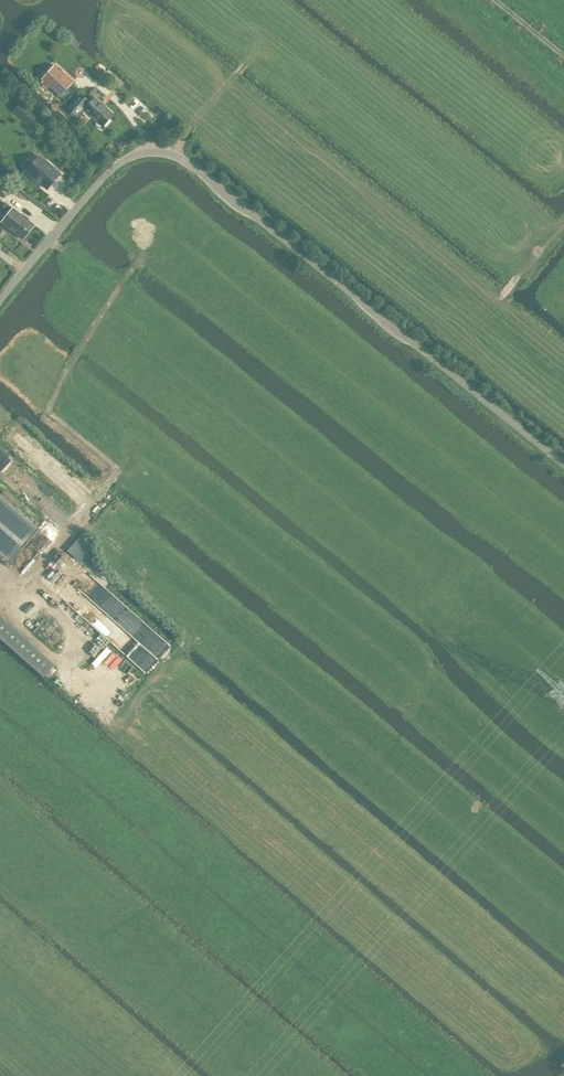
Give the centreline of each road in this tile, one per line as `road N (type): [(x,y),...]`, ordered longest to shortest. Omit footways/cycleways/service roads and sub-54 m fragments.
road 1 (unclassified): [(563,463),(172,153),(142,151),(110,172),(0,301)]

